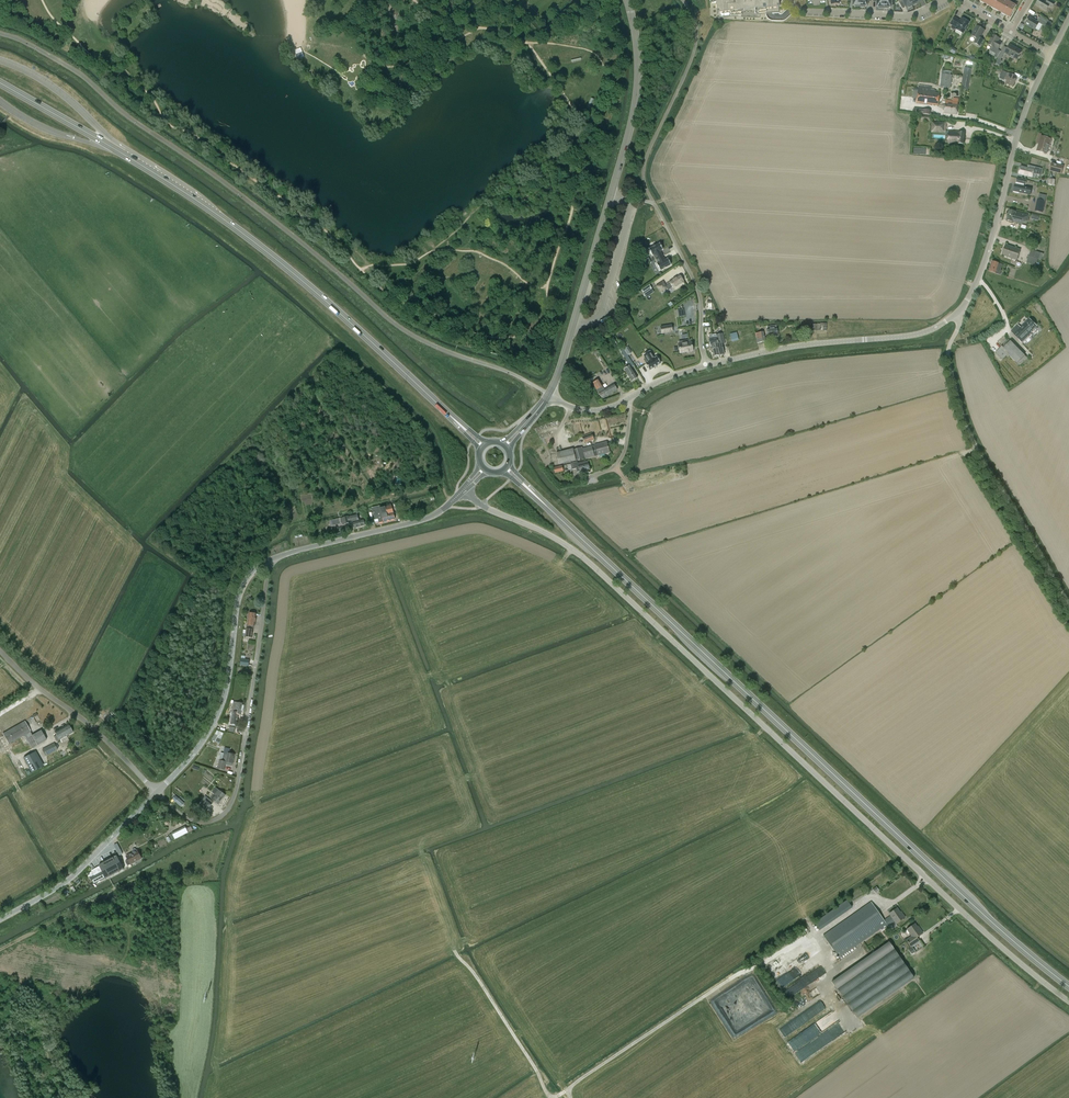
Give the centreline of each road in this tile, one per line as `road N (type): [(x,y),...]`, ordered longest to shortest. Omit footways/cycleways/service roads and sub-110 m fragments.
road 1 (unclassified): [(1068,999),(985,932),(566,544),(462,493)]
road 2 (trunk): [(1068,983),(534,494)]
road 3 (trunk): [(456,422),(356,326),(216,214),(0,83)]
road 4 (unclassified): [(274,558),(231,804),(213,820),(196,822),(157,792)]
road 5 (unclassified): [(1068,604),(963,417),(948,360),(957,313)]
road 6 (residential): [(957,313),(986,263),(1023,118),(1051,53)]
road 7 (tertiary): [(157,792),(219,712),(240,587),(274,558)]
road 8 (residential): [(706,366),(924,332),(957,313)]
road 9 (unclassified): [(650,197),(643,168),(697,34),(682,0)]
road 10 (unclassified): [(157,792),(0,651)]
road 11 (tertiary): [(549,394),(609,192)]
road 12 (tertiary): [(0,918),(60,885),(157,792)]
road 13 (track): [(451,503),(420,425),(337,347)]
road 14 (tertiary): [(609,192),(635,93),(627,0)]
road 15 (unclassified): [(650,197),(697,288),(706,366)]
road 16 (tertiary): [(274,558),(445,509)]
road 17 (residential): [(819,12),(913,15),(944,0)]
road 18 (track): [(113,891),(0,950)]

